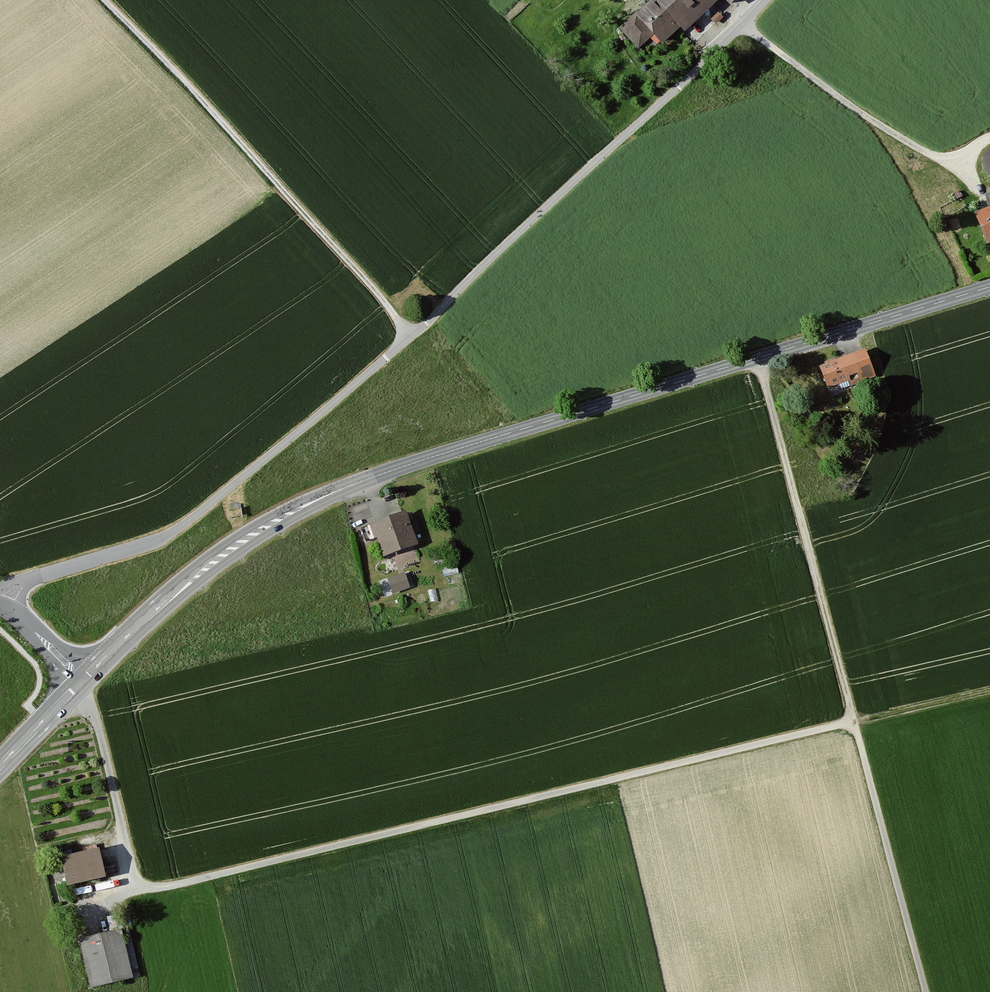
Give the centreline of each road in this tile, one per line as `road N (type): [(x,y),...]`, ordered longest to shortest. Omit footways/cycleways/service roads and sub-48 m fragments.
road 1 (secondary): [(989,287),(349,487),(250,537),(81,682)]
road 2 (residential): [(10,609),(33,579),(178,529),(289,441),(411,336),(764,0)]
road 3 (track): [(81,682),(134,873),(160,889),(854,721)]
road 4 (track): [(411,336),(105,0)]
road 5 (track): [(755,360),(854,721)]
road 6 (track): [(742,24),(928,153),(956,160),(989,141)]
road 7 (track): [(854,721),(924,991)]

